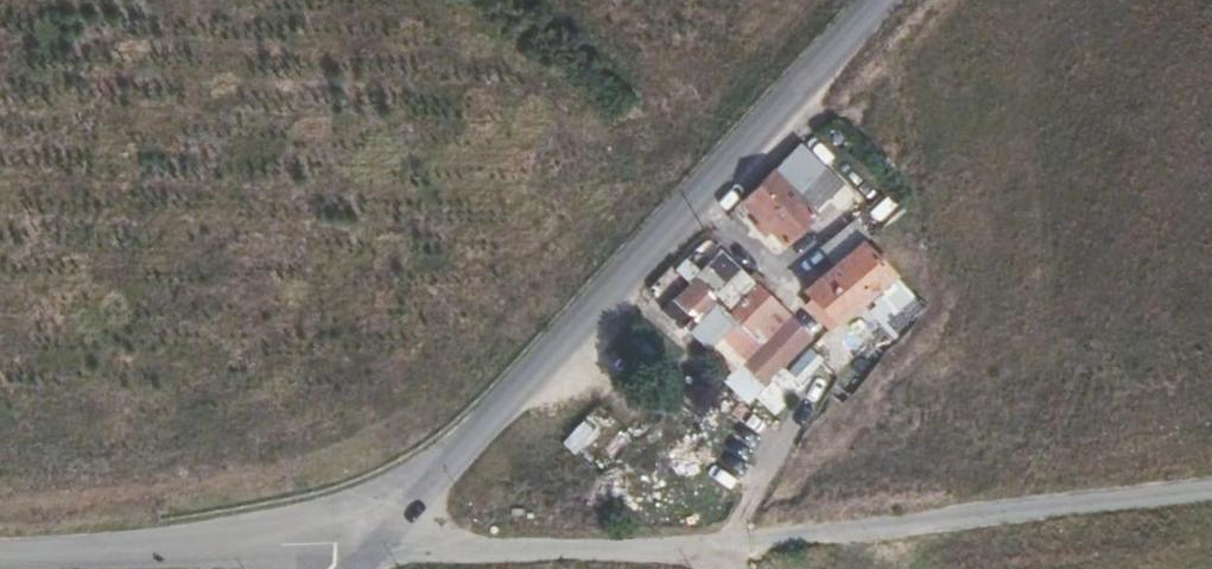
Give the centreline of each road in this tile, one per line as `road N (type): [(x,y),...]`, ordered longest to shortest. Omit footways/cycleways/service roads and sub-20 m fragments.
road 1 (tertiary): [(375,545),(886,0)]
road 2 (track): [(751,542),(1211,490)]
road 3 (unclassified): [(375,545),(703,550),(751,542)]
road 4 (unclassified): [(0,551),(312,539),(375,545)]

